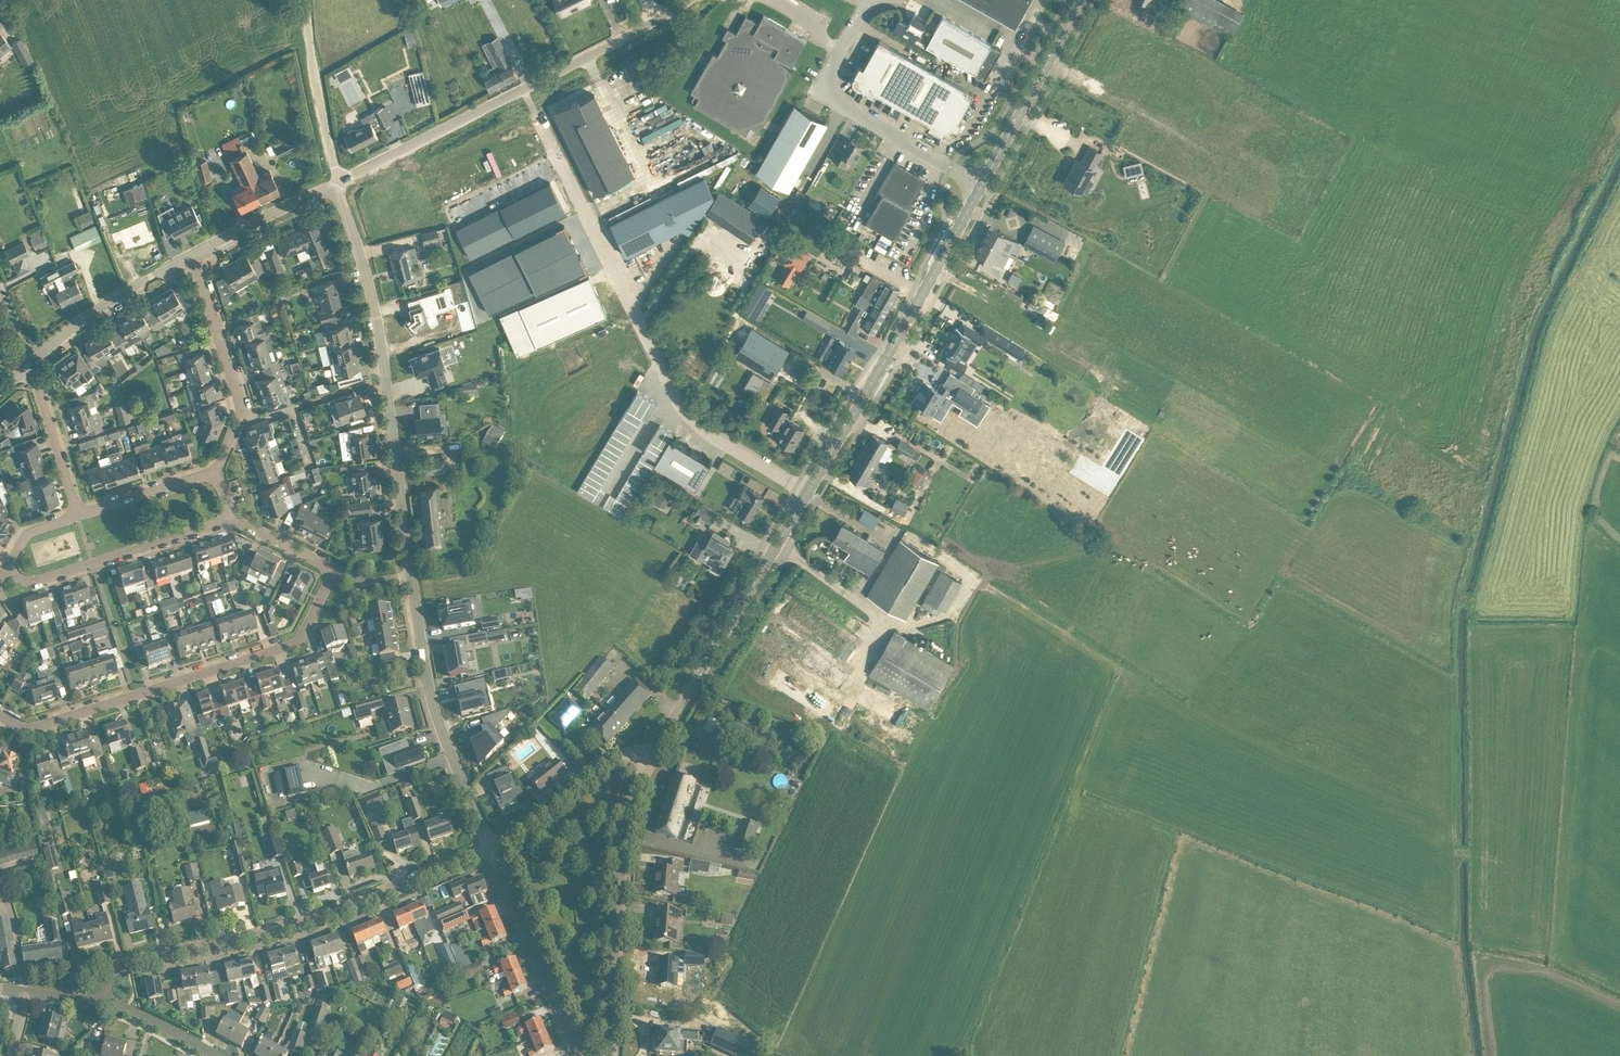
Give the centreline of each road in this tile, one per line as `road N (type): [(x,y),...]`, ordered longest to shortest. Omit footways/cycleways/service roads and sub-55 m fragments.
road 1 (unclassified): [(535,113),(685,412),(807,493)]
road 2 (residential): [(104,1001),(116,971),(131,963),(299,924),(492,849)]
road 3 (unclassified): [(412,577),(381,341),(338,181)]
road 4 (residential): [(0,715),(33,728),(297,643),(335,570)]
road 5 (unclassified): [(338,181),(688,0)]
road 6 (tertiary): [(807,493),(981,185)]
road 7 (tertiary): [(652,761),(807,493)]
road 8 (tertiary): [(610,1055),(622,838),(652,761)]
road 9 (unclassified): [(492,849),(435,717),(412,577)]
road 10 (unclassified): [(981,185),(838,101),(833,65),(870,0)]
road 11 (residential): [(5,571),(39,581),(232,519)]
road 12 (residential): [(217,471),(241,409),(193,255)]
road 13 (unclassified): [(581,1055),(492,849)]
road 14 (tertiary): [(981,185),(1081,0)]
road 15 (unclassified): [(29,364),(102,306),(193,255)]
road 16 (residential): [(492,849),(615,755),(652,761)]
road 17 (unclassified): [(338,181),(305,0)]
road 18 (unclassified): [(193,255),(338,181)]
road 19 (residential): [(78,515),(29,364)]
road 20 (residential): [(78,515),(217,471)]
road 21 (unclassified): [(218,1055),(104,1001)]

